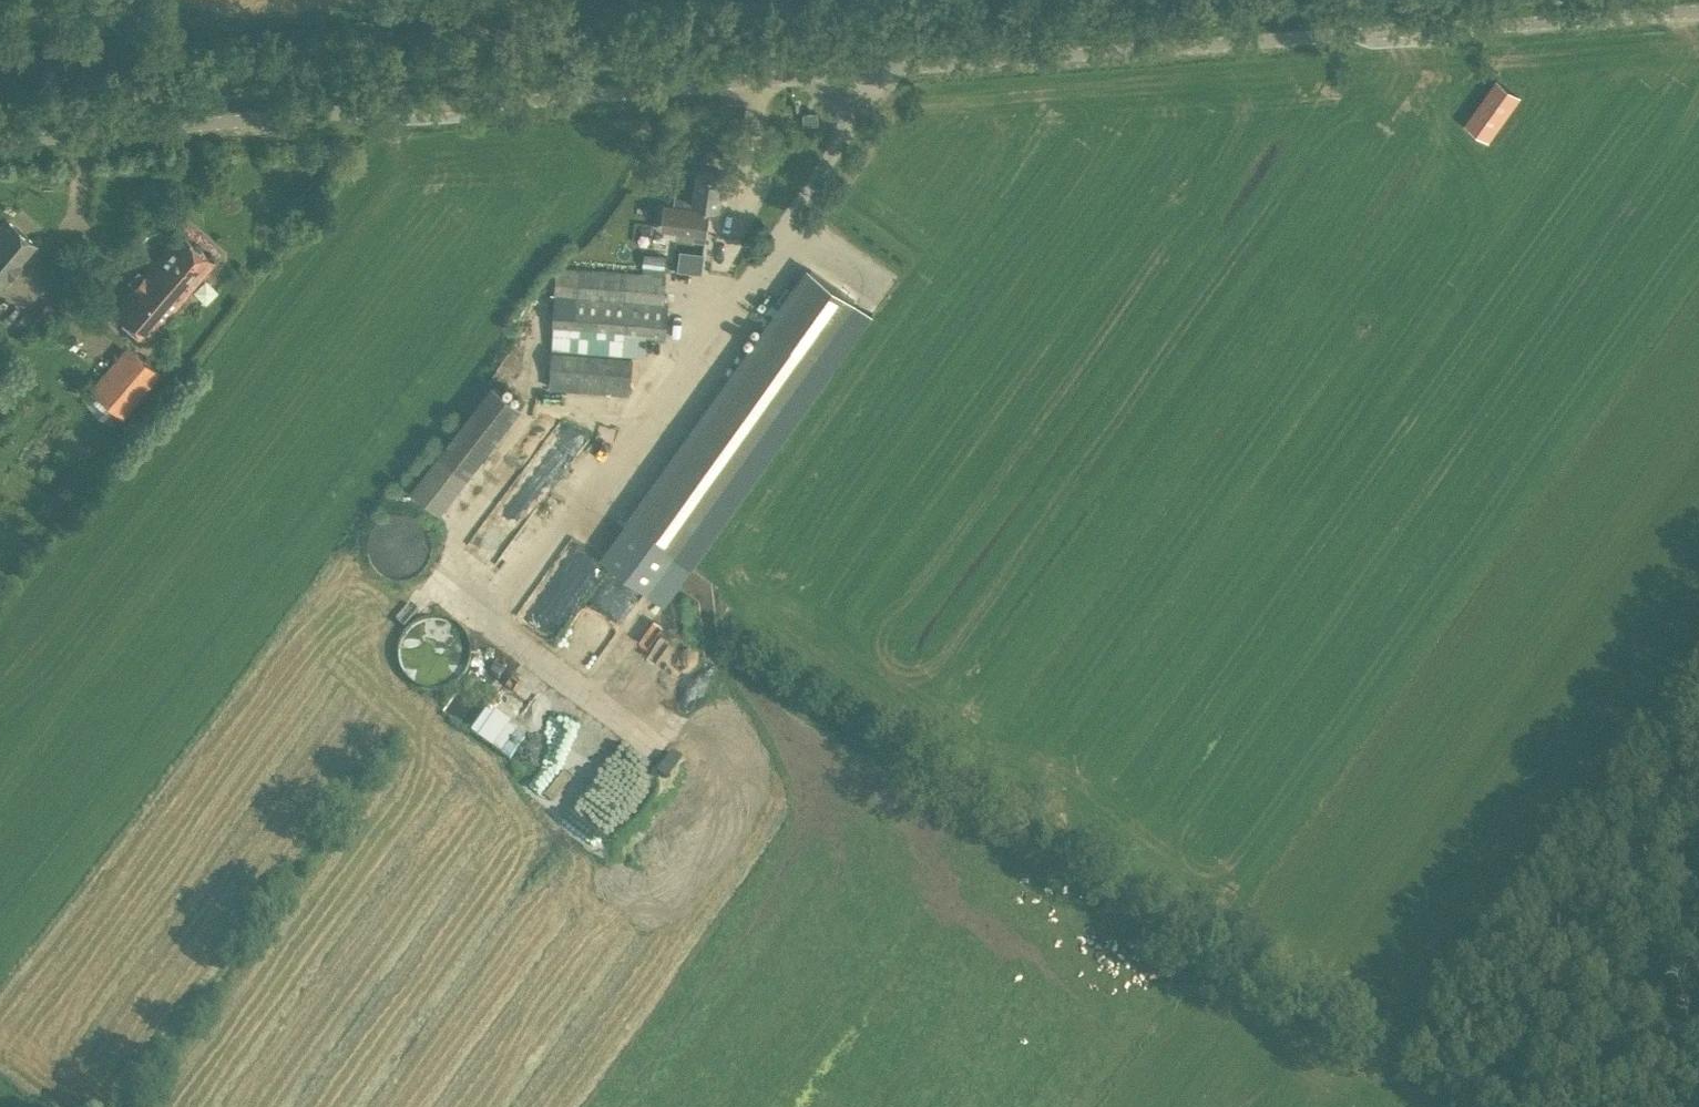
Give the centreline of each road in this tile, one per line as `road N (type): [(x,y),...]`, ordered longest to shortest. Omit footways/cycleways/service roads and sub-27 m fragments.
road 1 (unclassified): [(1698,10),(0,141)]

